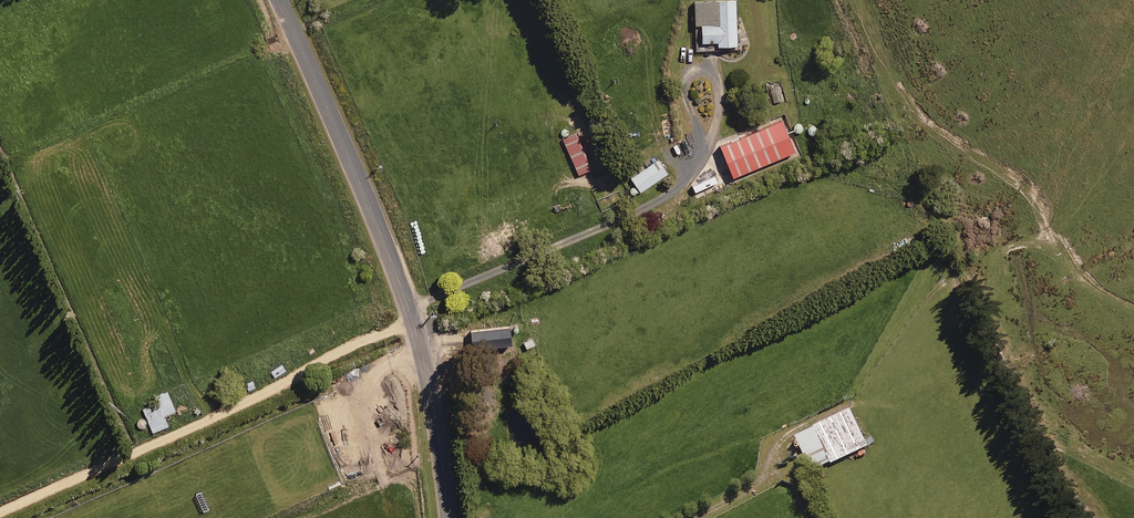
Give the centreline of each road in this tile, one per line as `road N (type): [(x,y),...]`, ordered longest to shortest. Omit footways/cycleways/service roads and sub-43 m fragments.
road 1 (tertiary): [(449,517),(411,316),(280,0)]

